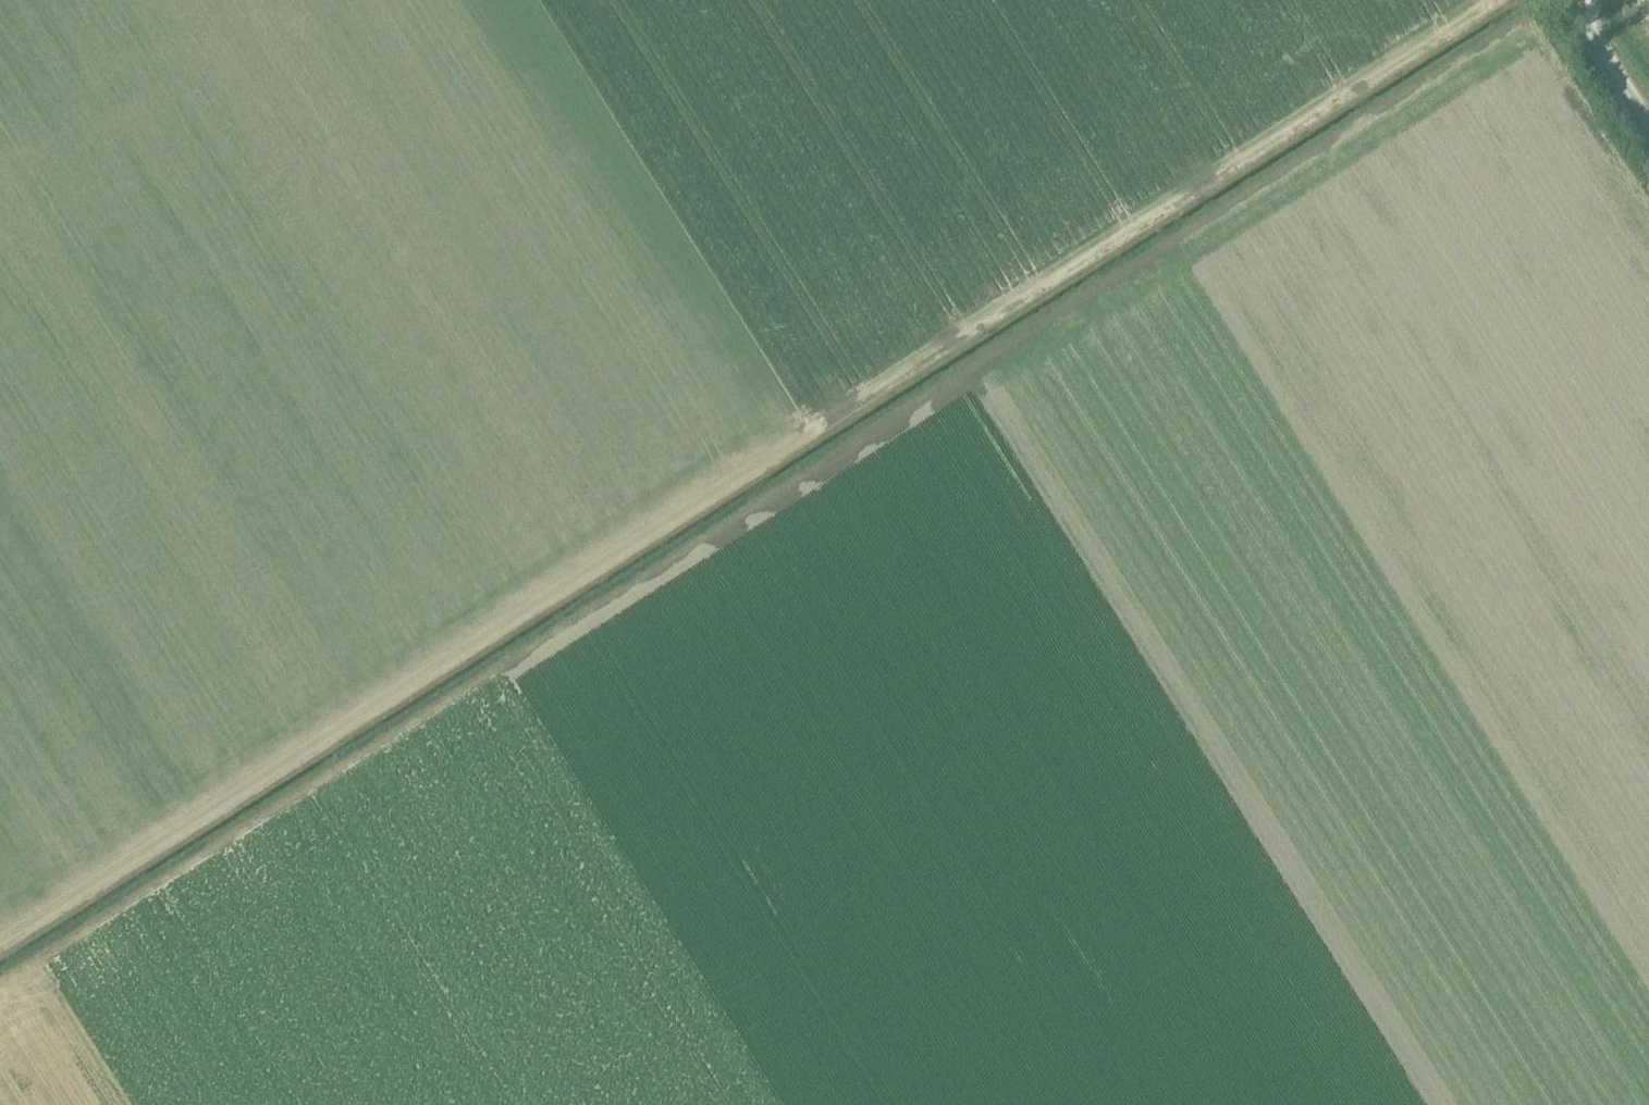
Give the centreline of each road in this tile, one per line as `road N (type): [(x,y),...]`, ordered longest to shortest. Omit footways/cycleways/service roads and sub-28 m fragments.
road 1 (unclassified): [(1648,131),(1566,0)]

